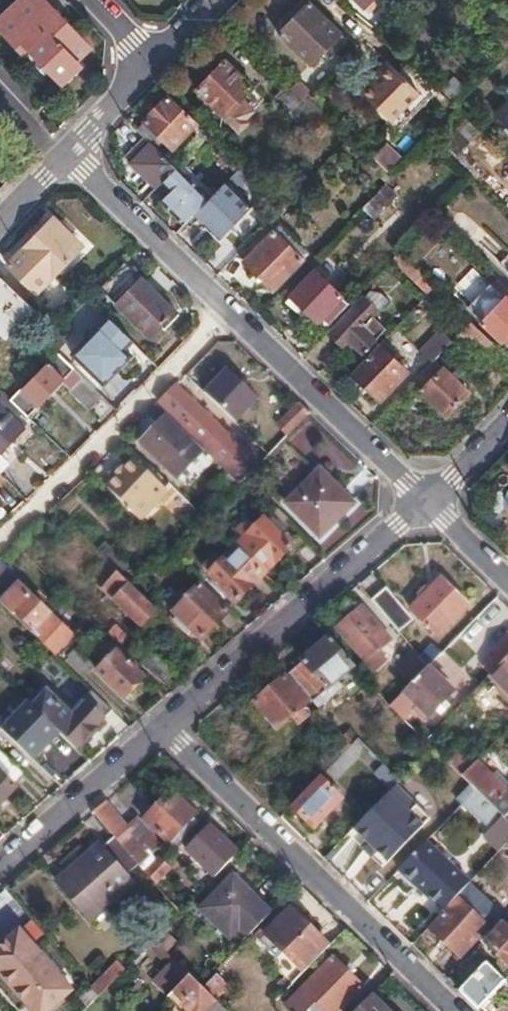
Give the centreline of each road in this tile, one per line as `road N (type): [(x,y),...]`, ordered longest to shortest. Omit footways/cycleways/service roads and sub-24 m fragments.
road 1 (residential): [(454,1010),(168,728)]
road 2 (residential): [(427,501),(168,728)]
road 3 (unclassified): [(0,530),(225,307)]
road 4 (residential): [(427,501),(225,307)]
road 5 (residential): [(225,307),(69,153)]
road 6 (residential): [(168,728),(0,868)]
road 7 (residential): [(155,64),(69,153)]

